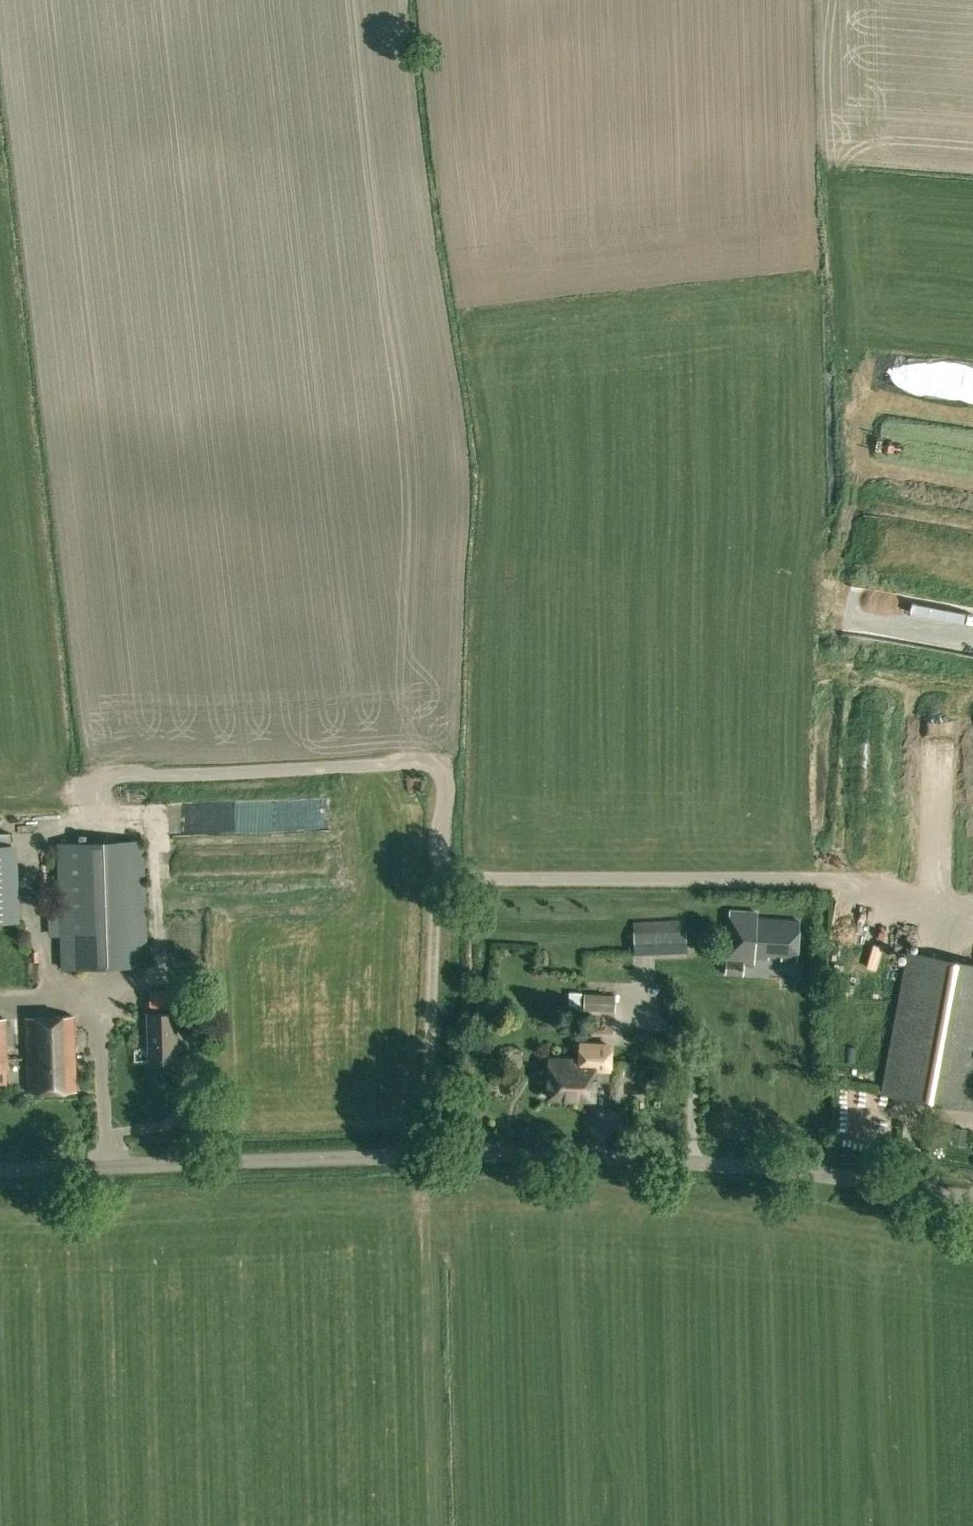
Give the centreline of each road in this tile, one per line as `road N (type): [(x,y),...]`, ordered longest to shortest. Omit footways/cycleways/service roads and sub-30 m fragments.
road 1 (unclassified): [(0,1171),(422,1154),(648,1157),(972,1199)]

